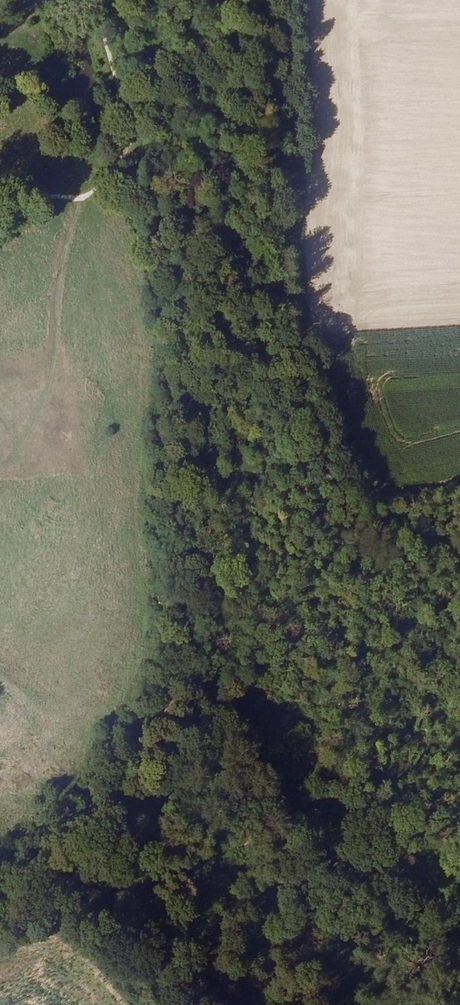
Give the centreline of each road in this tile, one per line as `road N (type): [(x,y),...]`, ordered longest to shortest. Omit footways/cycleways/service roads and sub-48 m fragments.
road 1 (track): [(0,866),(82,813),(135,753),(175,674),(185,563),(172,519),(188,470),(189,324),(132,146)]
road 2 (track): [(459,647),(321,464),(280,0)]
road 3 (track): [(123,156),(132,146),(99,0)]
road 4 (track): [(0,202),(102,180),(123,156)]

